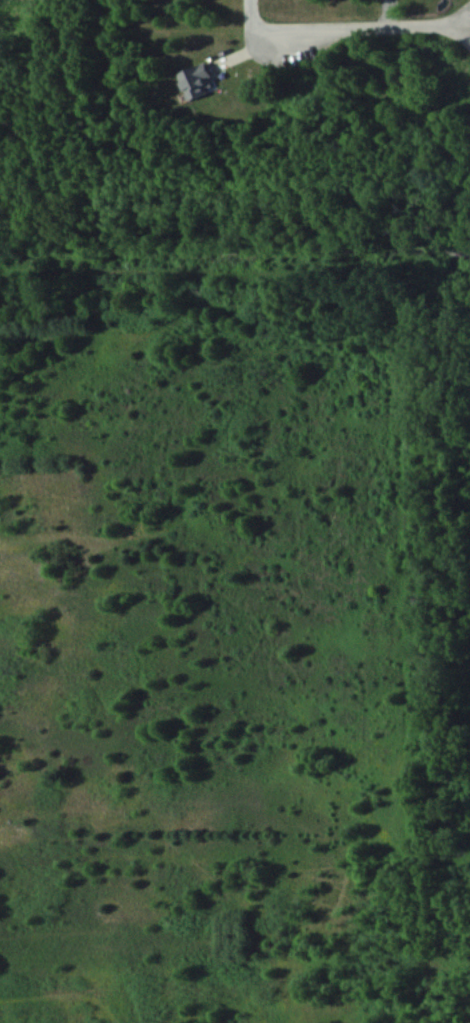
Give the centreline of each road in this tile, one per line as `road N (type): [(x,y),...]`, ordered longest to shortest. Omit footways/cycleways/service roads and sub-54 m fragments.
road 1 (residential): [(250,0),(250,30),(469,26)]

